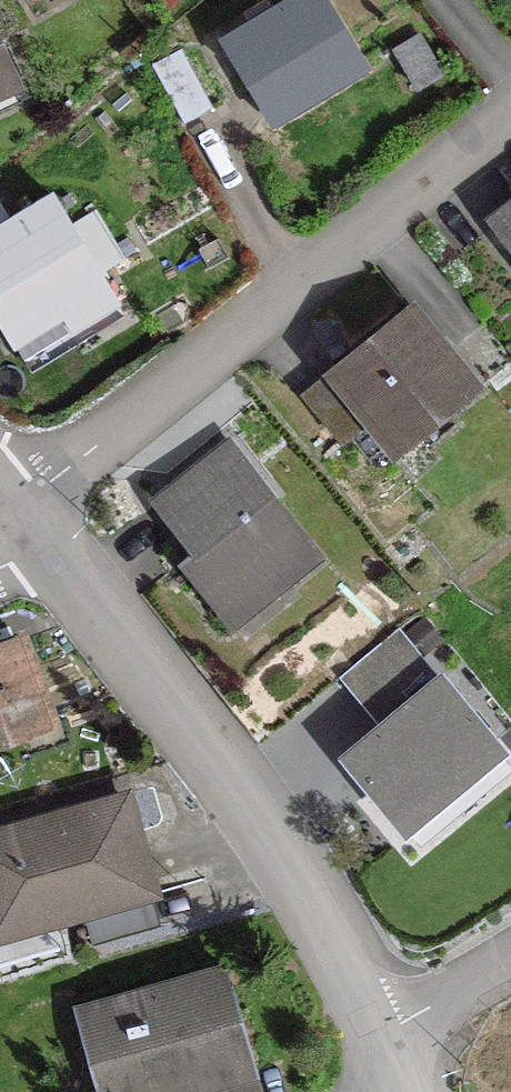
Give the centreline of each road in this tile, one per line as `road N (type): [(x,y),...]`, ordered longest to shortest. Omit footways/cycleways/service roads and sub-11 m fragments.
road 1 (residential): [(13,513),(510,112)]
road 2 (residential): [(34,538),(249,812),(326,930),(381,1043)]
road 3 (residential): [(510,955),(381,1043)]

